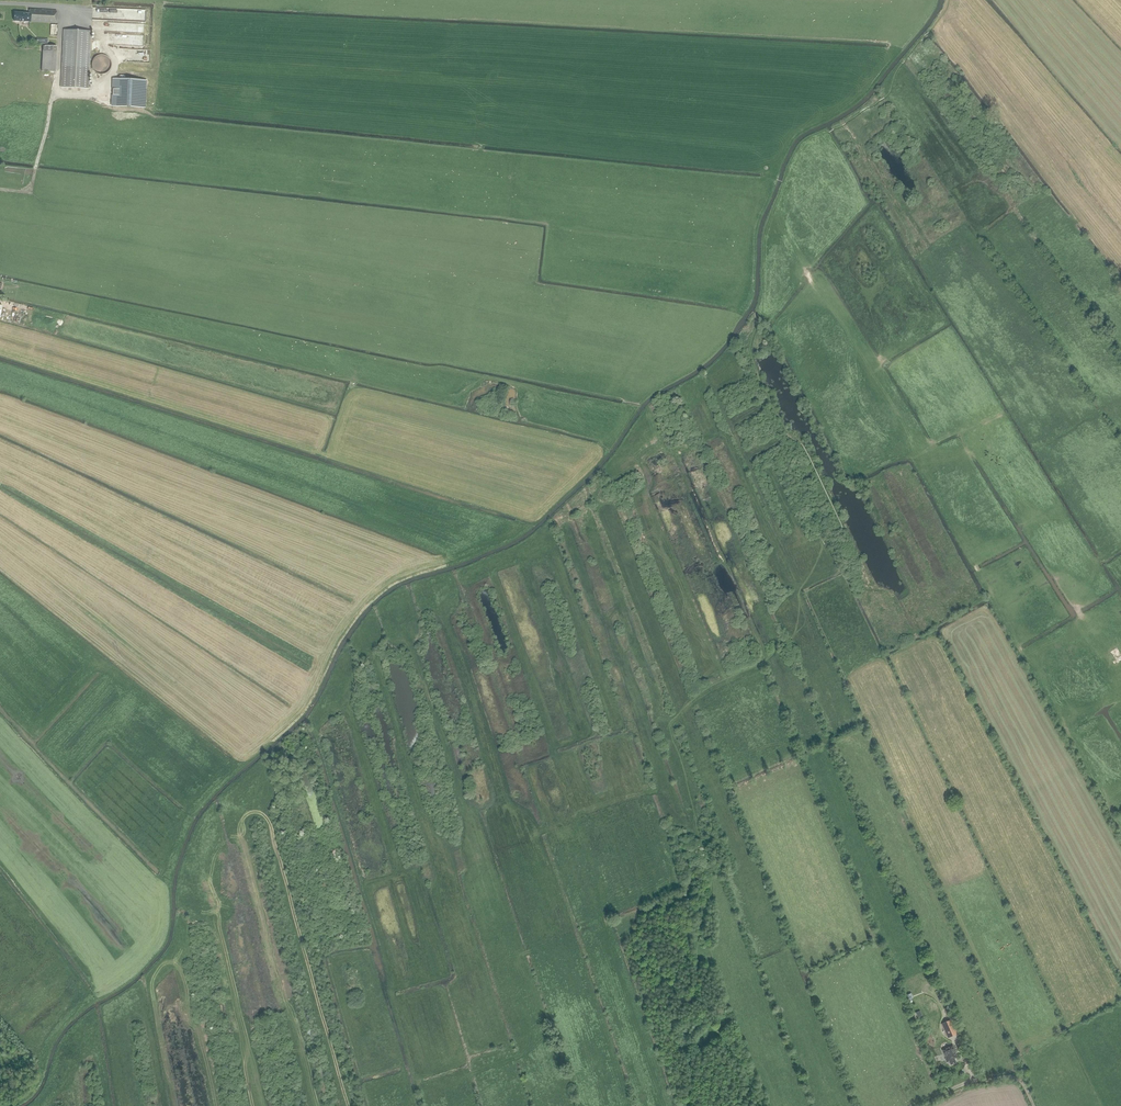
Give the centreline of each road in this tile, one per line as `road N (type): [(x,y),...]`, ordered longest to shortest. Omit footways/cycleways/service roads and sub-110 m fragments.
road 1 (track): [(1033,1105),(1014,1077),(969,1082),(914,1105)]

